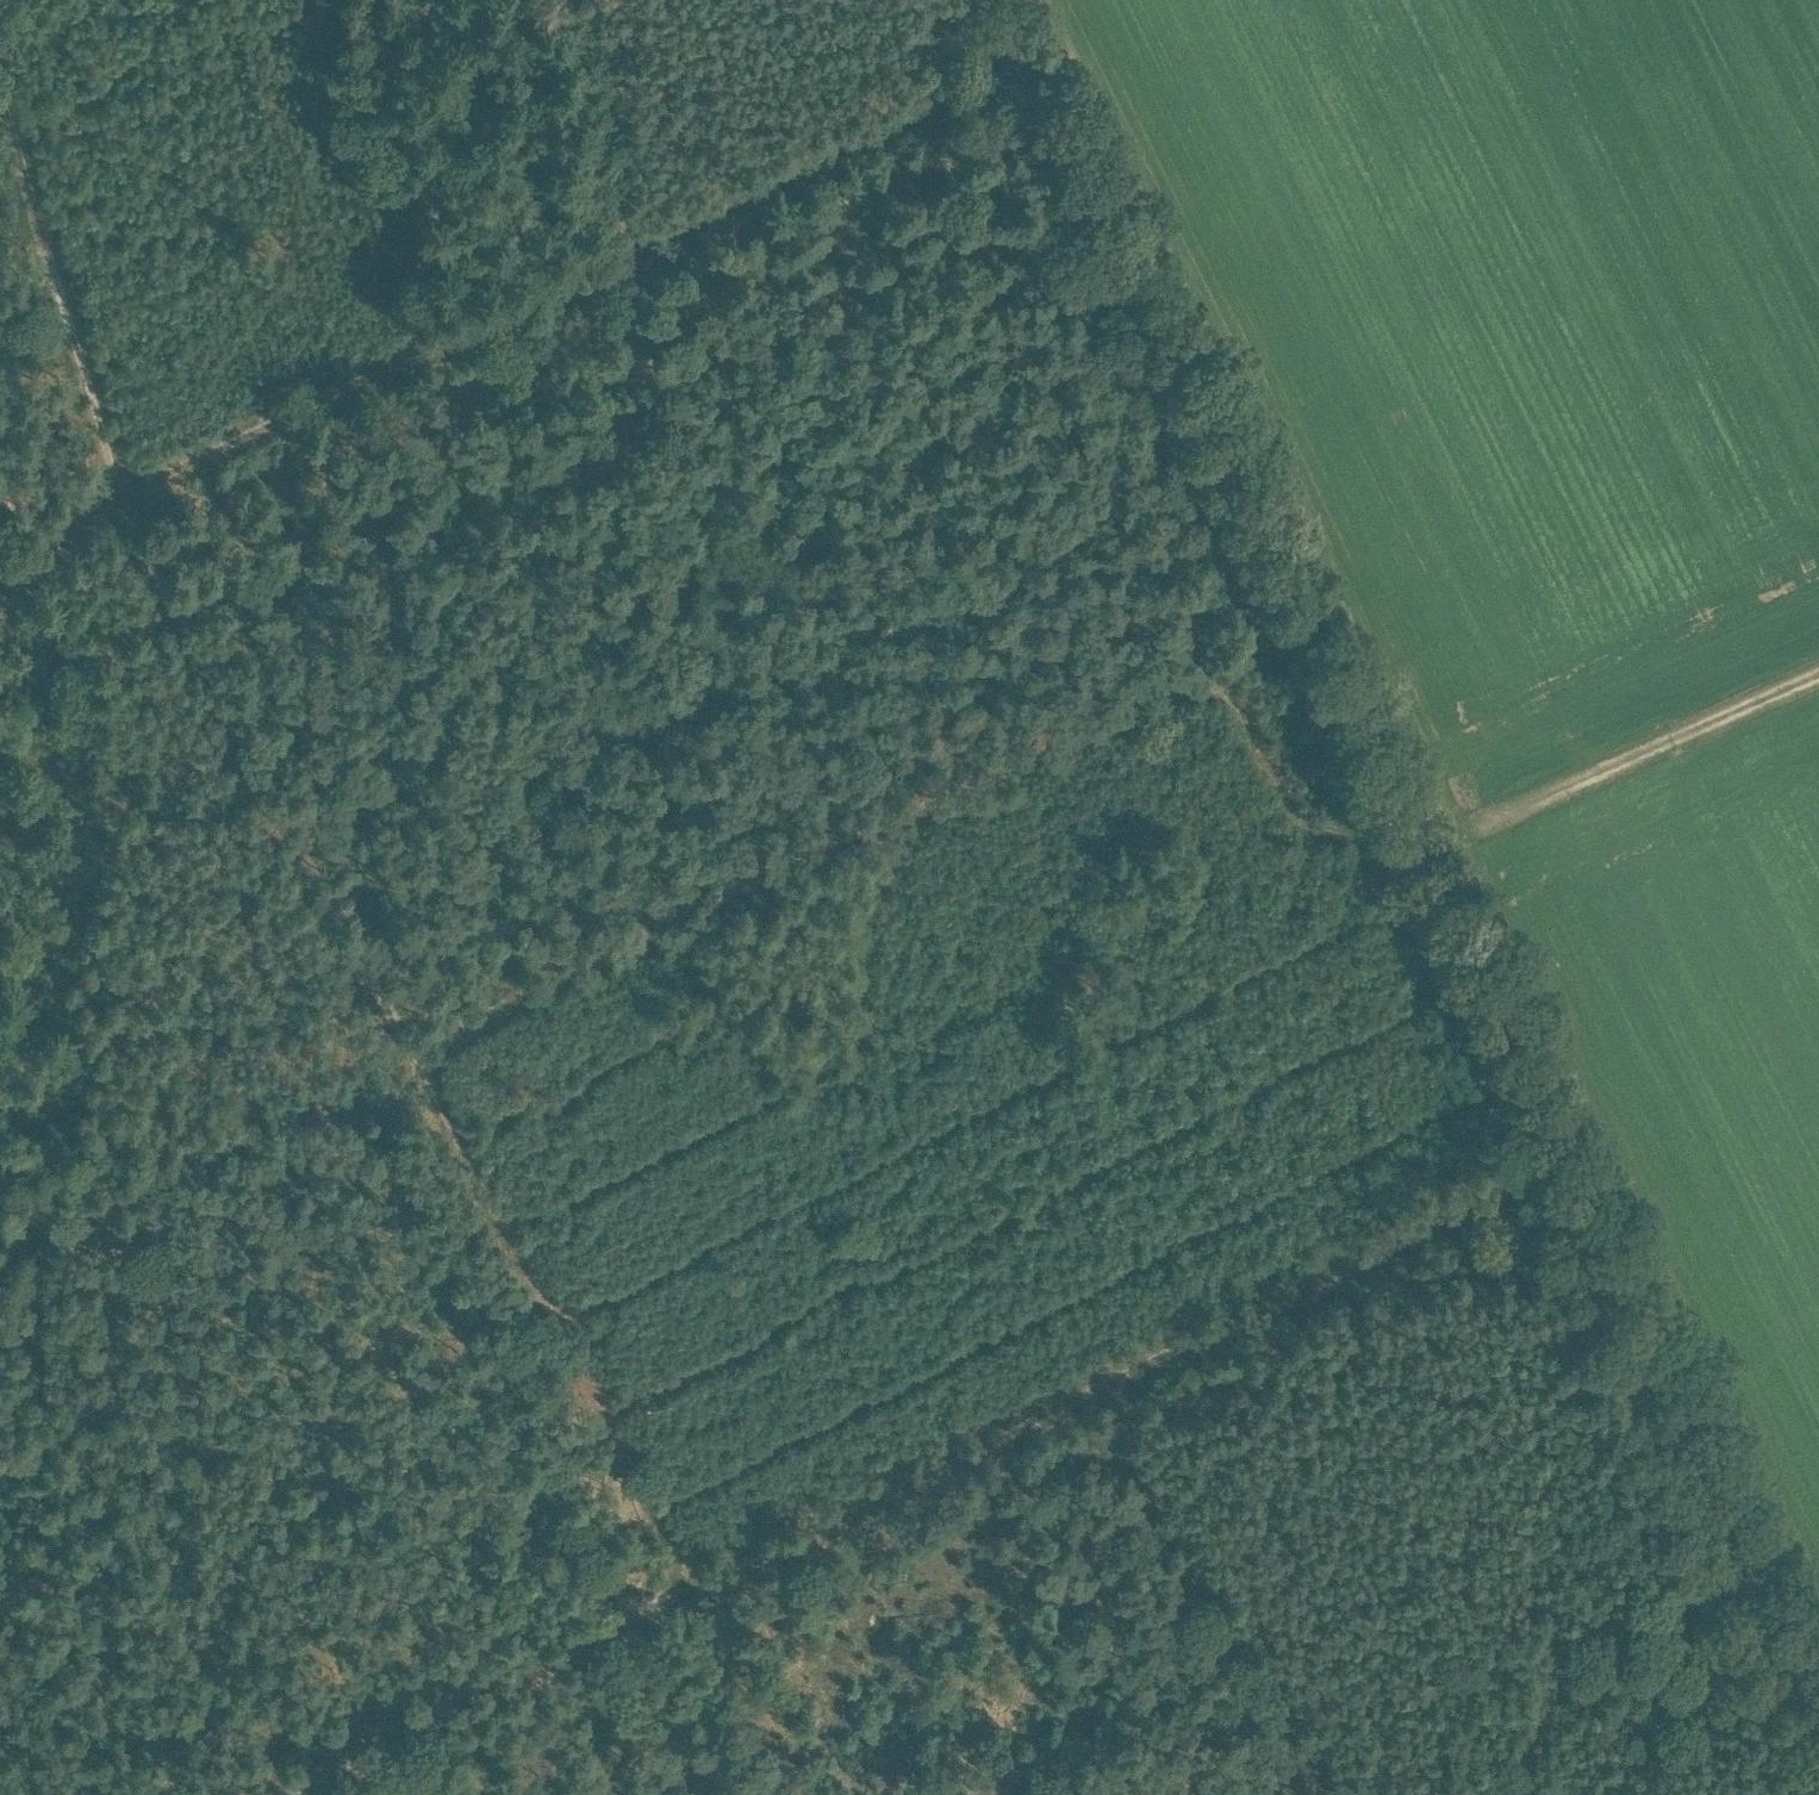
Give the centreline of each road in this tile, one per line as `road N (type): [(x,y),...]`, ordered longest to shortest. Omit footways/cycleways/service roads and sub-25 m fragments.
road 1 (track): [(1563,1158),(710,1575),(293,1794)]
road 2 (track): [(1563,1158),(1318,646),(987,0)]
road 3 (track): [(710,1575),(438,1041),(230,667),(143,473)]
road 4 (track): [(1005,37),(241,415),(143,473)]
road 5 (track): [(1818,1665),(1563,1158)]
road 6 (track): [(0,49),(143,473)]
road 7 (track): [(1818,675),(1418,852)]
road 8 (track): [(143,473),(0,549)]

